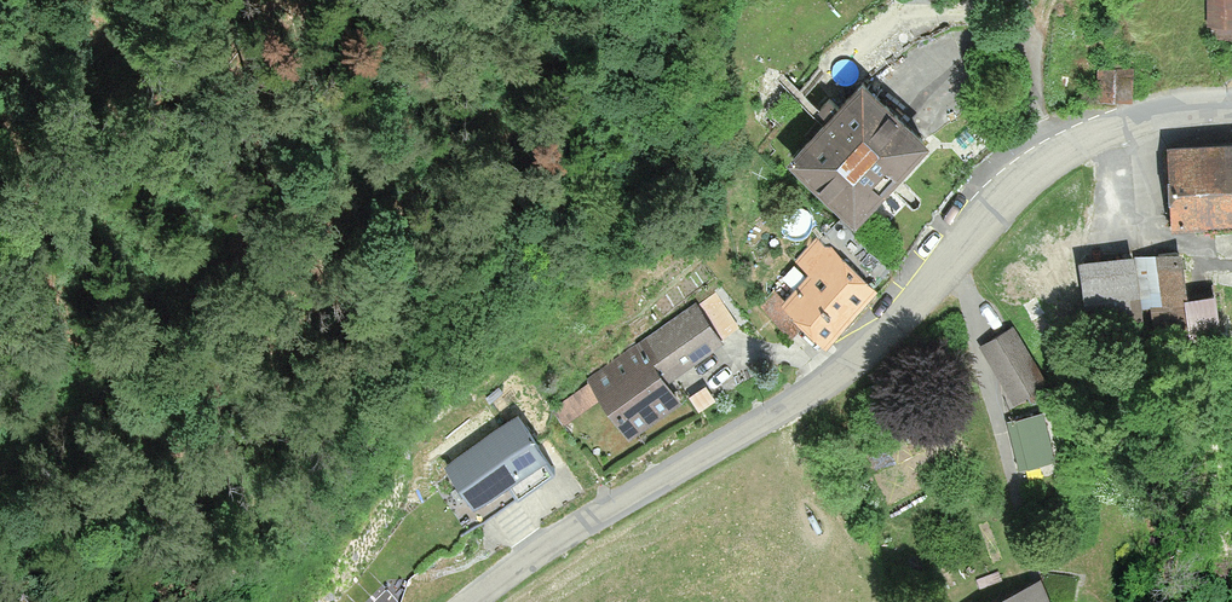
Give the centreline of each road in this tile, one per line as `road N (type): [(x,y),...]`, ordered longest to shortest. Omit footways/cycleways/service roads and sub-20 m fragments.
road 1 (tertiary): [(1231,105),(1153,113),(1091,132),(1042,161),(890,330),(823,387),(586,524),(474,601)]
road 2 (track): [(406,0),(398,60),(0,452)]

